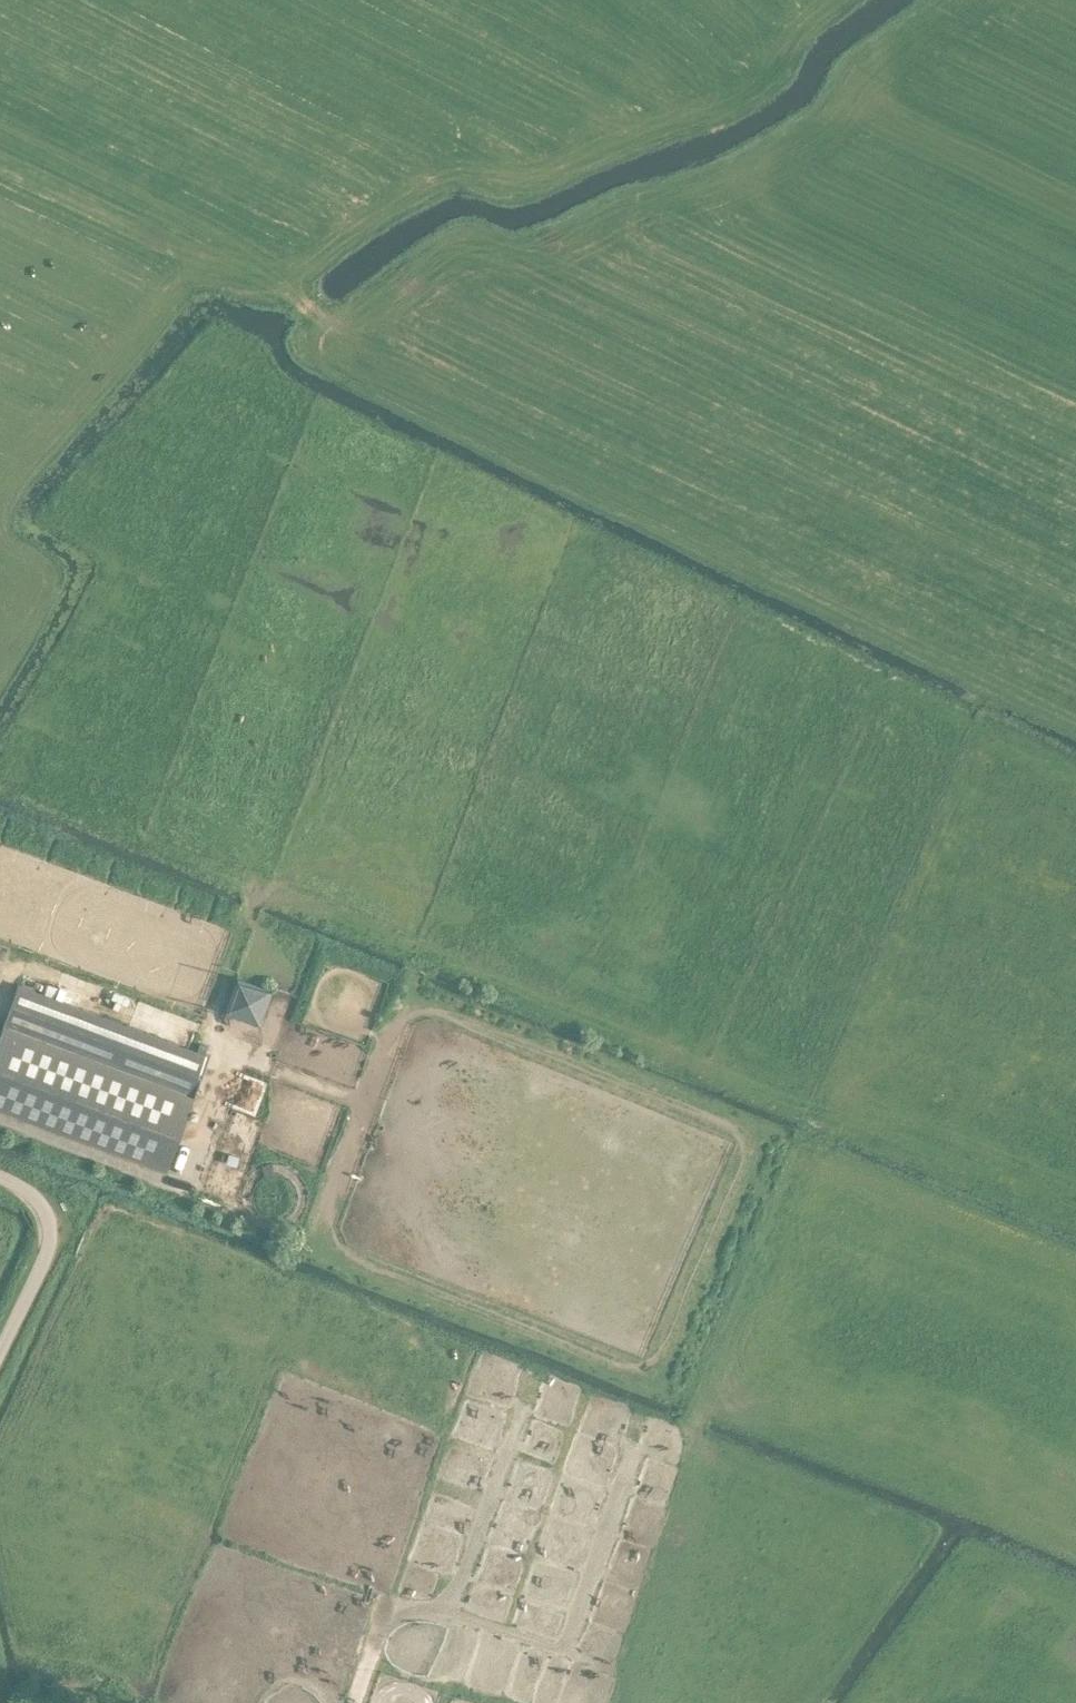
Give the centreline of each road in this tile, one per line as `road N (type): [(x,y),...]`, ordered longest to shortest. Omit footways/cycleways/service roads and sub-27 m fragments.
road 1 (unclassified): [(0,1364),(45,1247),(47,1218),(0,1178)]

